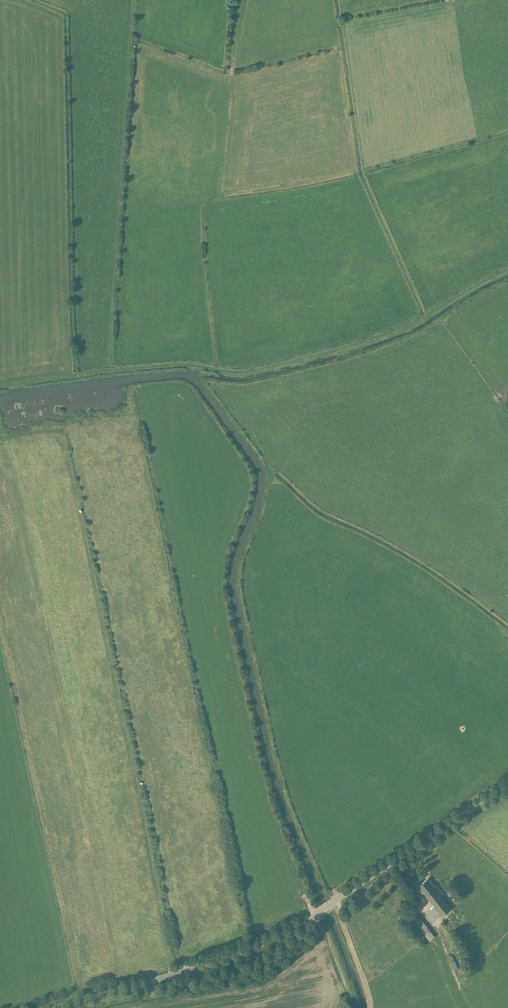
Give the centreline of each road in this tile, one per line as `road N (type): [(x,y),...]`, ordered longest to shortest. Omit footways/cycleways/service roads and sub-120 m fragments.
road 1 (tertiary): [(59,1007),(252,949),(507,784)]
road 2 (track): [(395,860),(437,925),(469,1007)]

